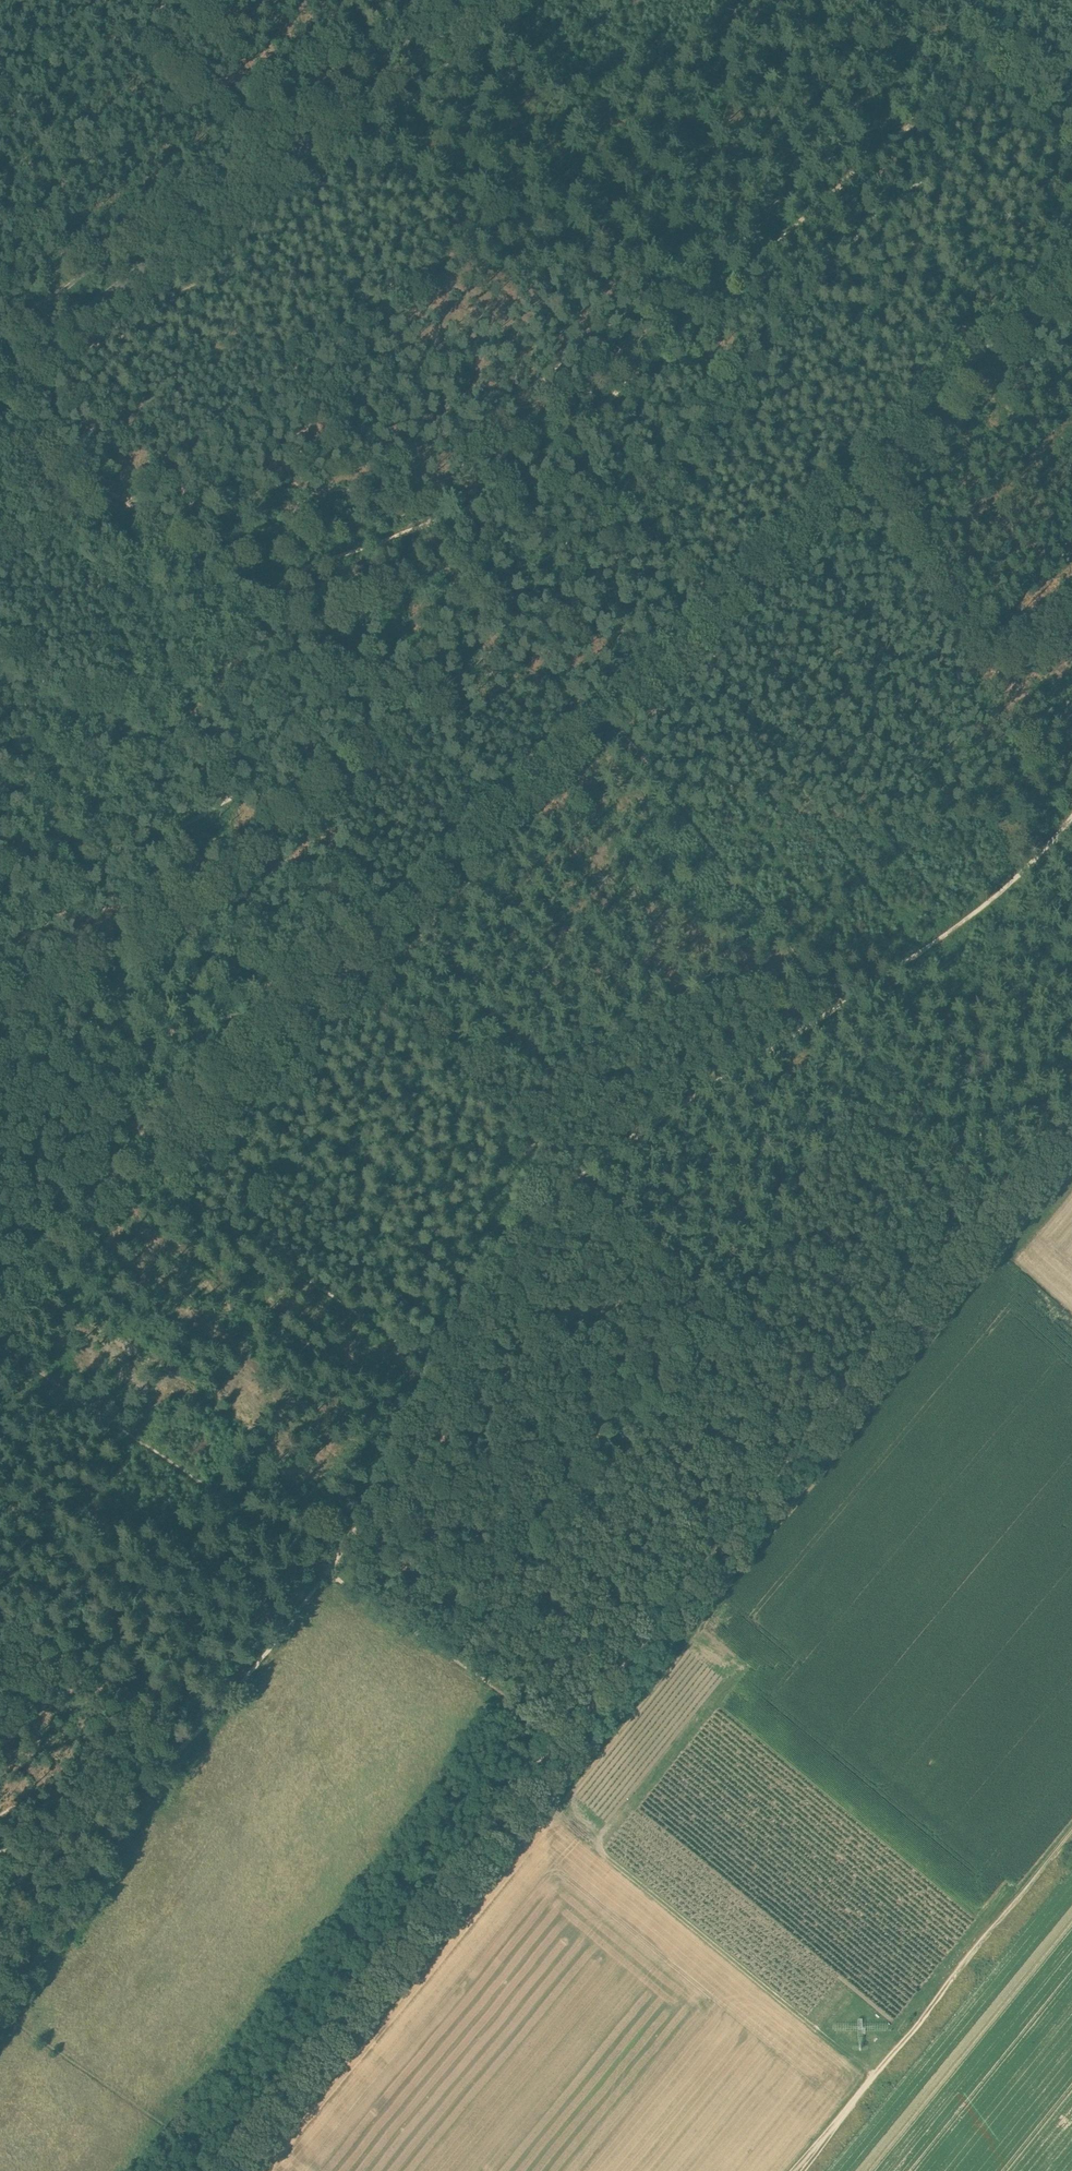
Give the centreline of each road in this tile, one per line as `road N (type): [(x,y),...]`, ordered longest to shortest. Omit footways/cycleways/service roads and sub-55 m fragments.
road 1 (track): [(0,1299),(605,706)]
road 2 (track): [(837,1005),(622,1140),(506,1243),(330,1569)]
road 3 (secondary): [(0,380),(491,0)]
road 4 (track): [(1071,1839),(803,2170)]
road 5 (track): [(282,590),(0,817)]
road 6 (track): [(976,62),(737,276)]
road 7 (track): [(282,590),(312,564),(460,511),(546,458)]
road 8 (track): [(1068,826),(997,892),(837,1005)]
road 9 (track): [(546,458),(737,276)]
road 10 (track): [(0,1845),(98,1799),(180,1747)]

